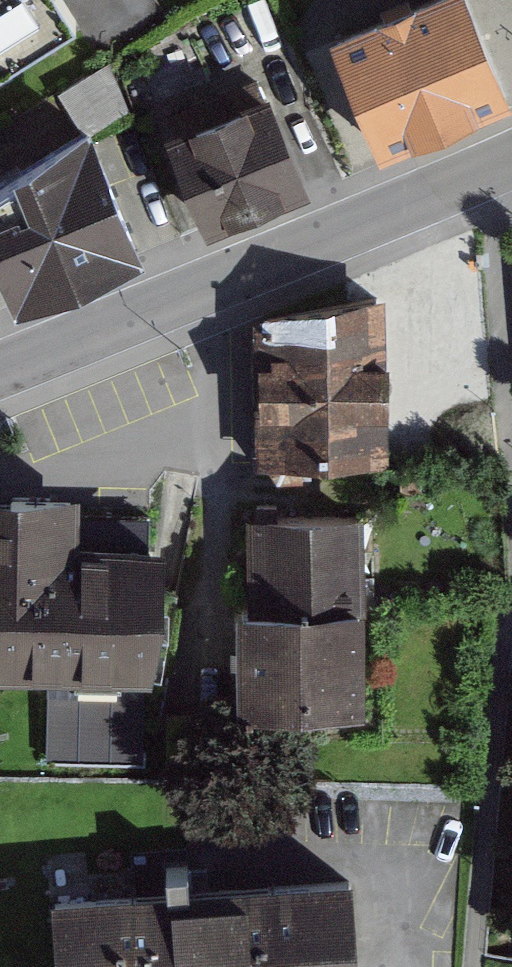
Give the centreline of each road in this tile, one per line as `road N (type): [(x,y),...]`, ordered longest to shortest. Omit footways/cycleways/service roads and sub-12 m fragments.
road 1 (tertiary): [(0,372),(511,161)]

